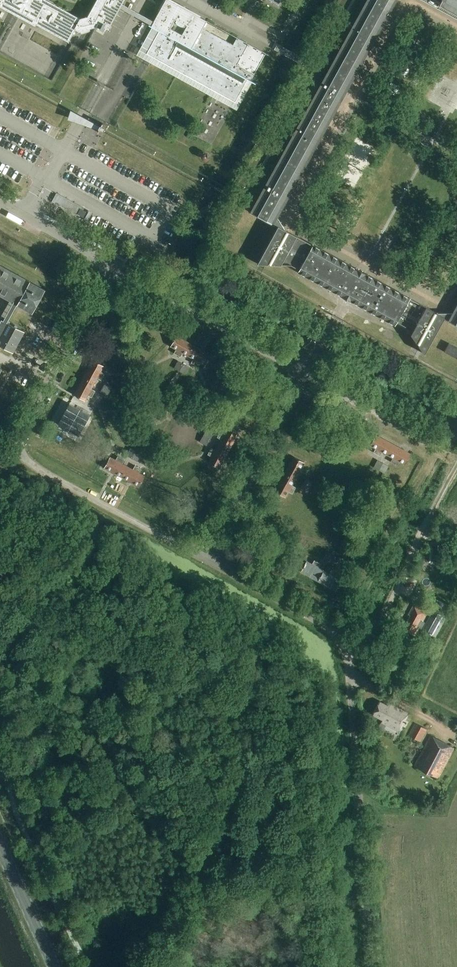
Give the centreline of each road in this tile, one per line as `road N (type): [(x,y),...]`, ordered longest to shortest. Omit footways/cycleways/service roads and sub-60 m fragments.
road 1 (unclassified): [(371,966),(343,644),(317,619),(208,560)]
road 2 (unclassified): [(208,560),(31,464),(19,447),(114,265)]
road 3 (track): [(348,658),(378,625),(456,466)]
road 4 (unclassified): [(307,372),(114,265)]
road 5 (unclassified): [(208,560),(307,372)]
road 6 (primary): [(54,966),(0,845)]
road 7 (unclassified): [(114,265),(0,201)]

